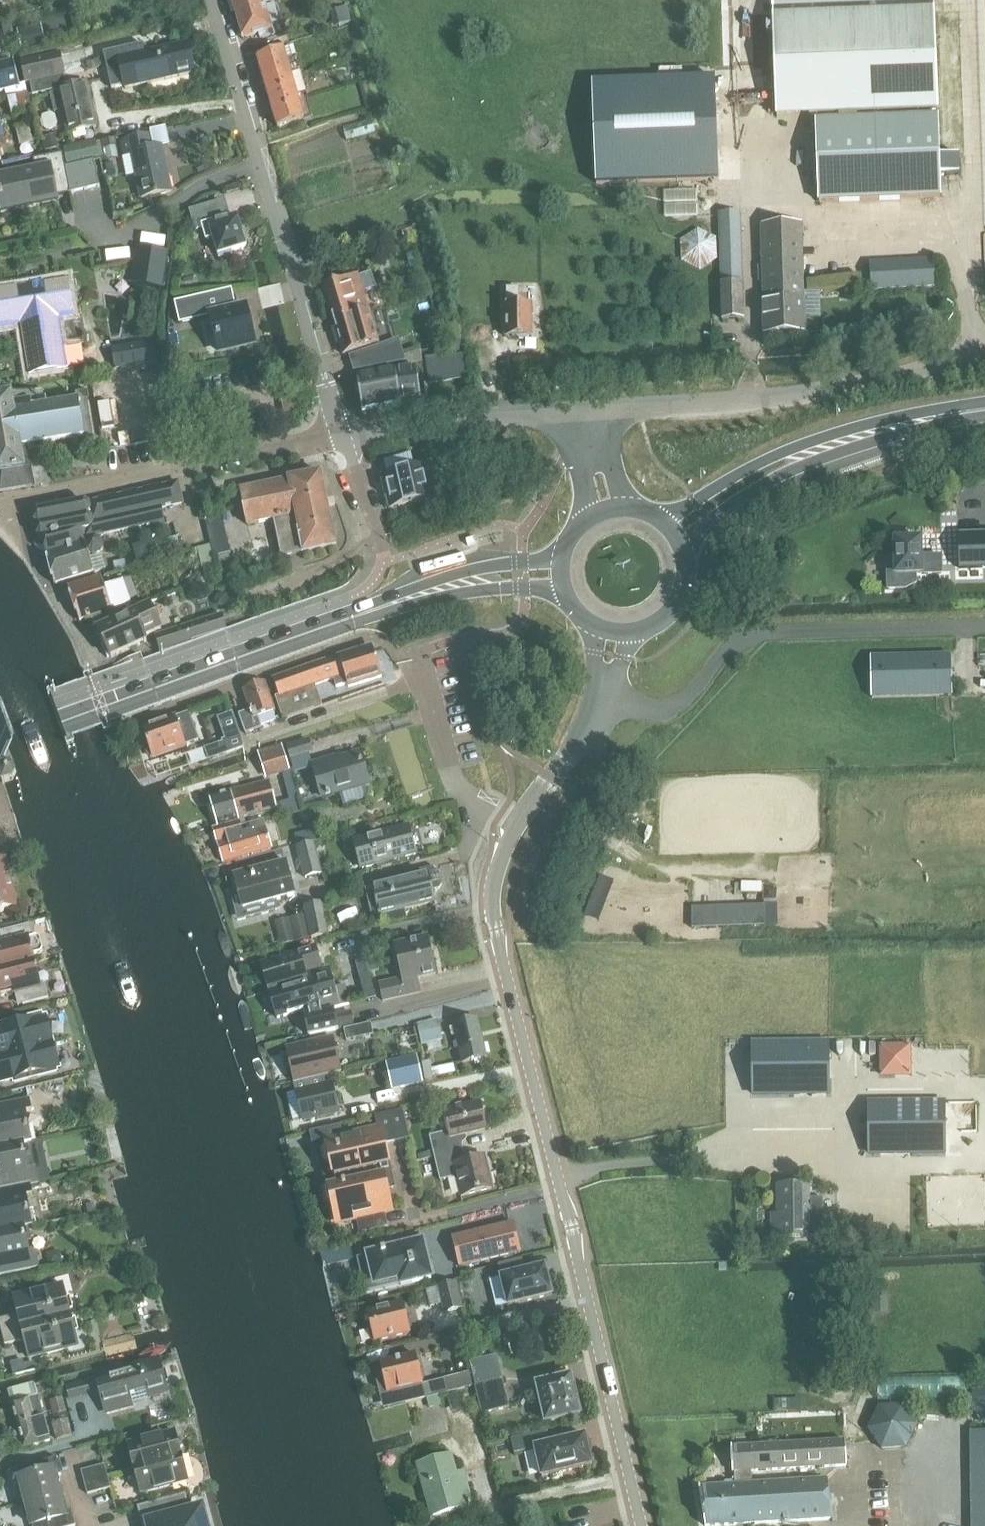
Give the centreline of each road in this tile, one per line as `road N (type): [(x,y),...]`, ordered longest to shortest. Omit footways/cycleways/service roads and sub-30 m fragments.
road 1 (unclassified): [(641,1525),(490,897),(515,829),(606,703)]
road 2 (tertiary): [(345,439),(217,0)]
road 3 (unclassified): [(584,413),(751,400),(984,355)]
road 4 (secondary): [(0,747),(344,621)]
road 5 (secondary): [(984,406),(895,417),(798,446),(661,519)]
road 6 (unclassified): [(9,510),(345,439)]
road 7 (secondary): [(682,545),(794,468),(984,410)]
road 8 (tertiary): [(345,439),(584,413)]
road 9 (secondary): [(562,558),(469,570),(344,621)]
road 10 (secondary): [(344,621),(457,594),(564,590)]
road 11 (unclassified): [(9,510),(99,667)]
road 12 (secondary): [(628,633),(657,624),(678,603),(687,575),(682,545)]

